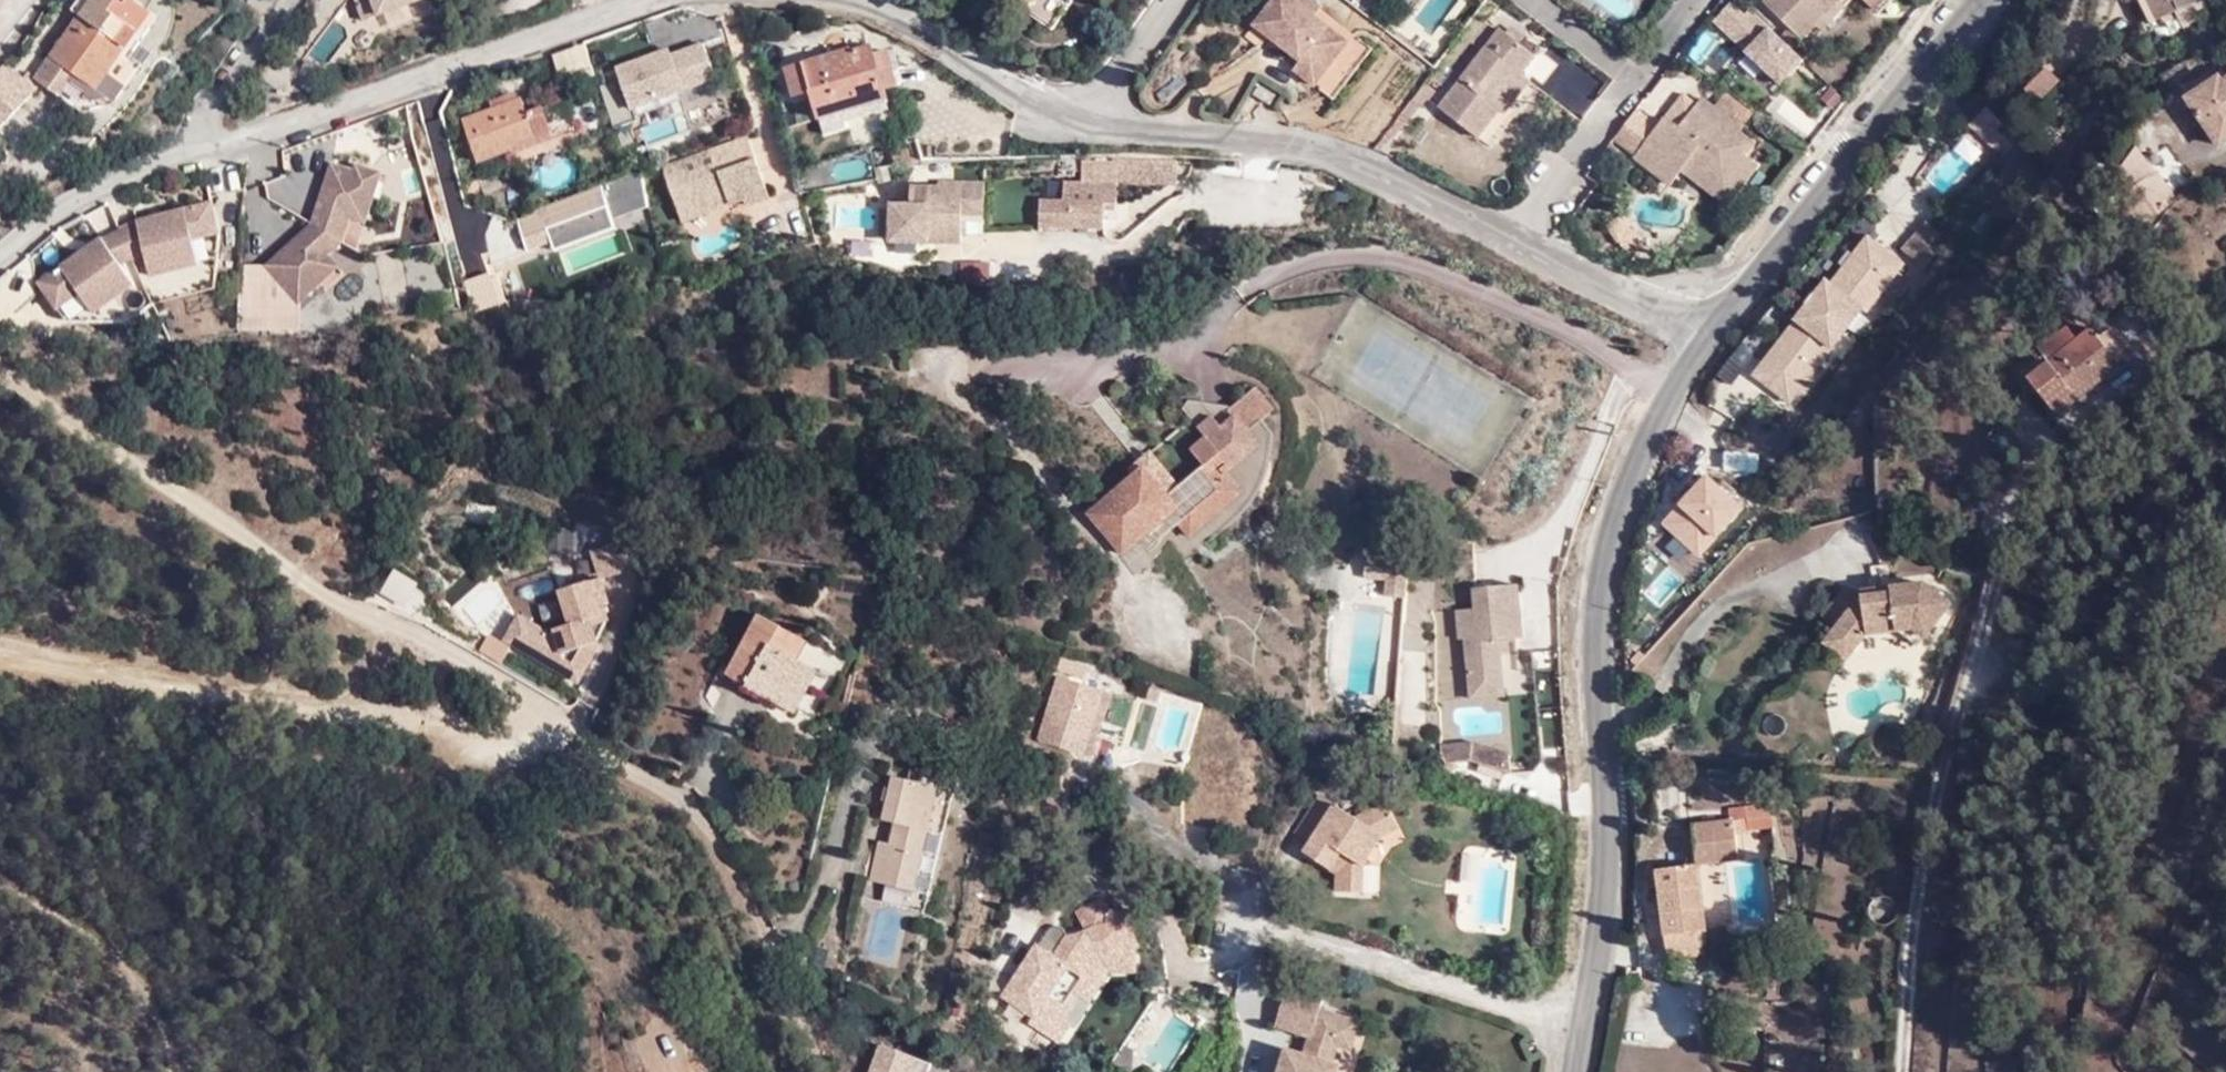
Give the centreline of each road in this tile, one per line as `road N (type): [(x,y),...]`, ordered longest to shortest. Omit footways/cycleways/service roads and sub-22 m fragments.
road 1 (residential): [(817,1071),(753,907),(699,815),(494,671),(269,548),(0,377)]
road 2 (residential): [(1712,314),(1604,544),(1604,689),(1618,859),(1591,1016)]
road 3 (track): [(0,652),(511,737),(568,719)]
road 4 (residential): [(206,154),(681,0)]
road 5 (residential): [(1088,122),(1260,134),(1531,240)]
road 6 (residential): [(1969,0),(1712,314)]
road 7 (residential): [(1531,240),(1697,0)]
road 8 (residential): [(1591,1016),(1333,942)]
road 9 (residential): [(882,0),(1014,93),(1088,122)]
road 10 (residential): [(0,266),(43,228),(139,175),(206,154)]
road 11 (residential): [(1531,240),(1712,314)]
road 12 (residential): [(206,154),(214,106),(285,0)]
road 13 (residential): [(1169,0),(1107,78),(1088,122)]

